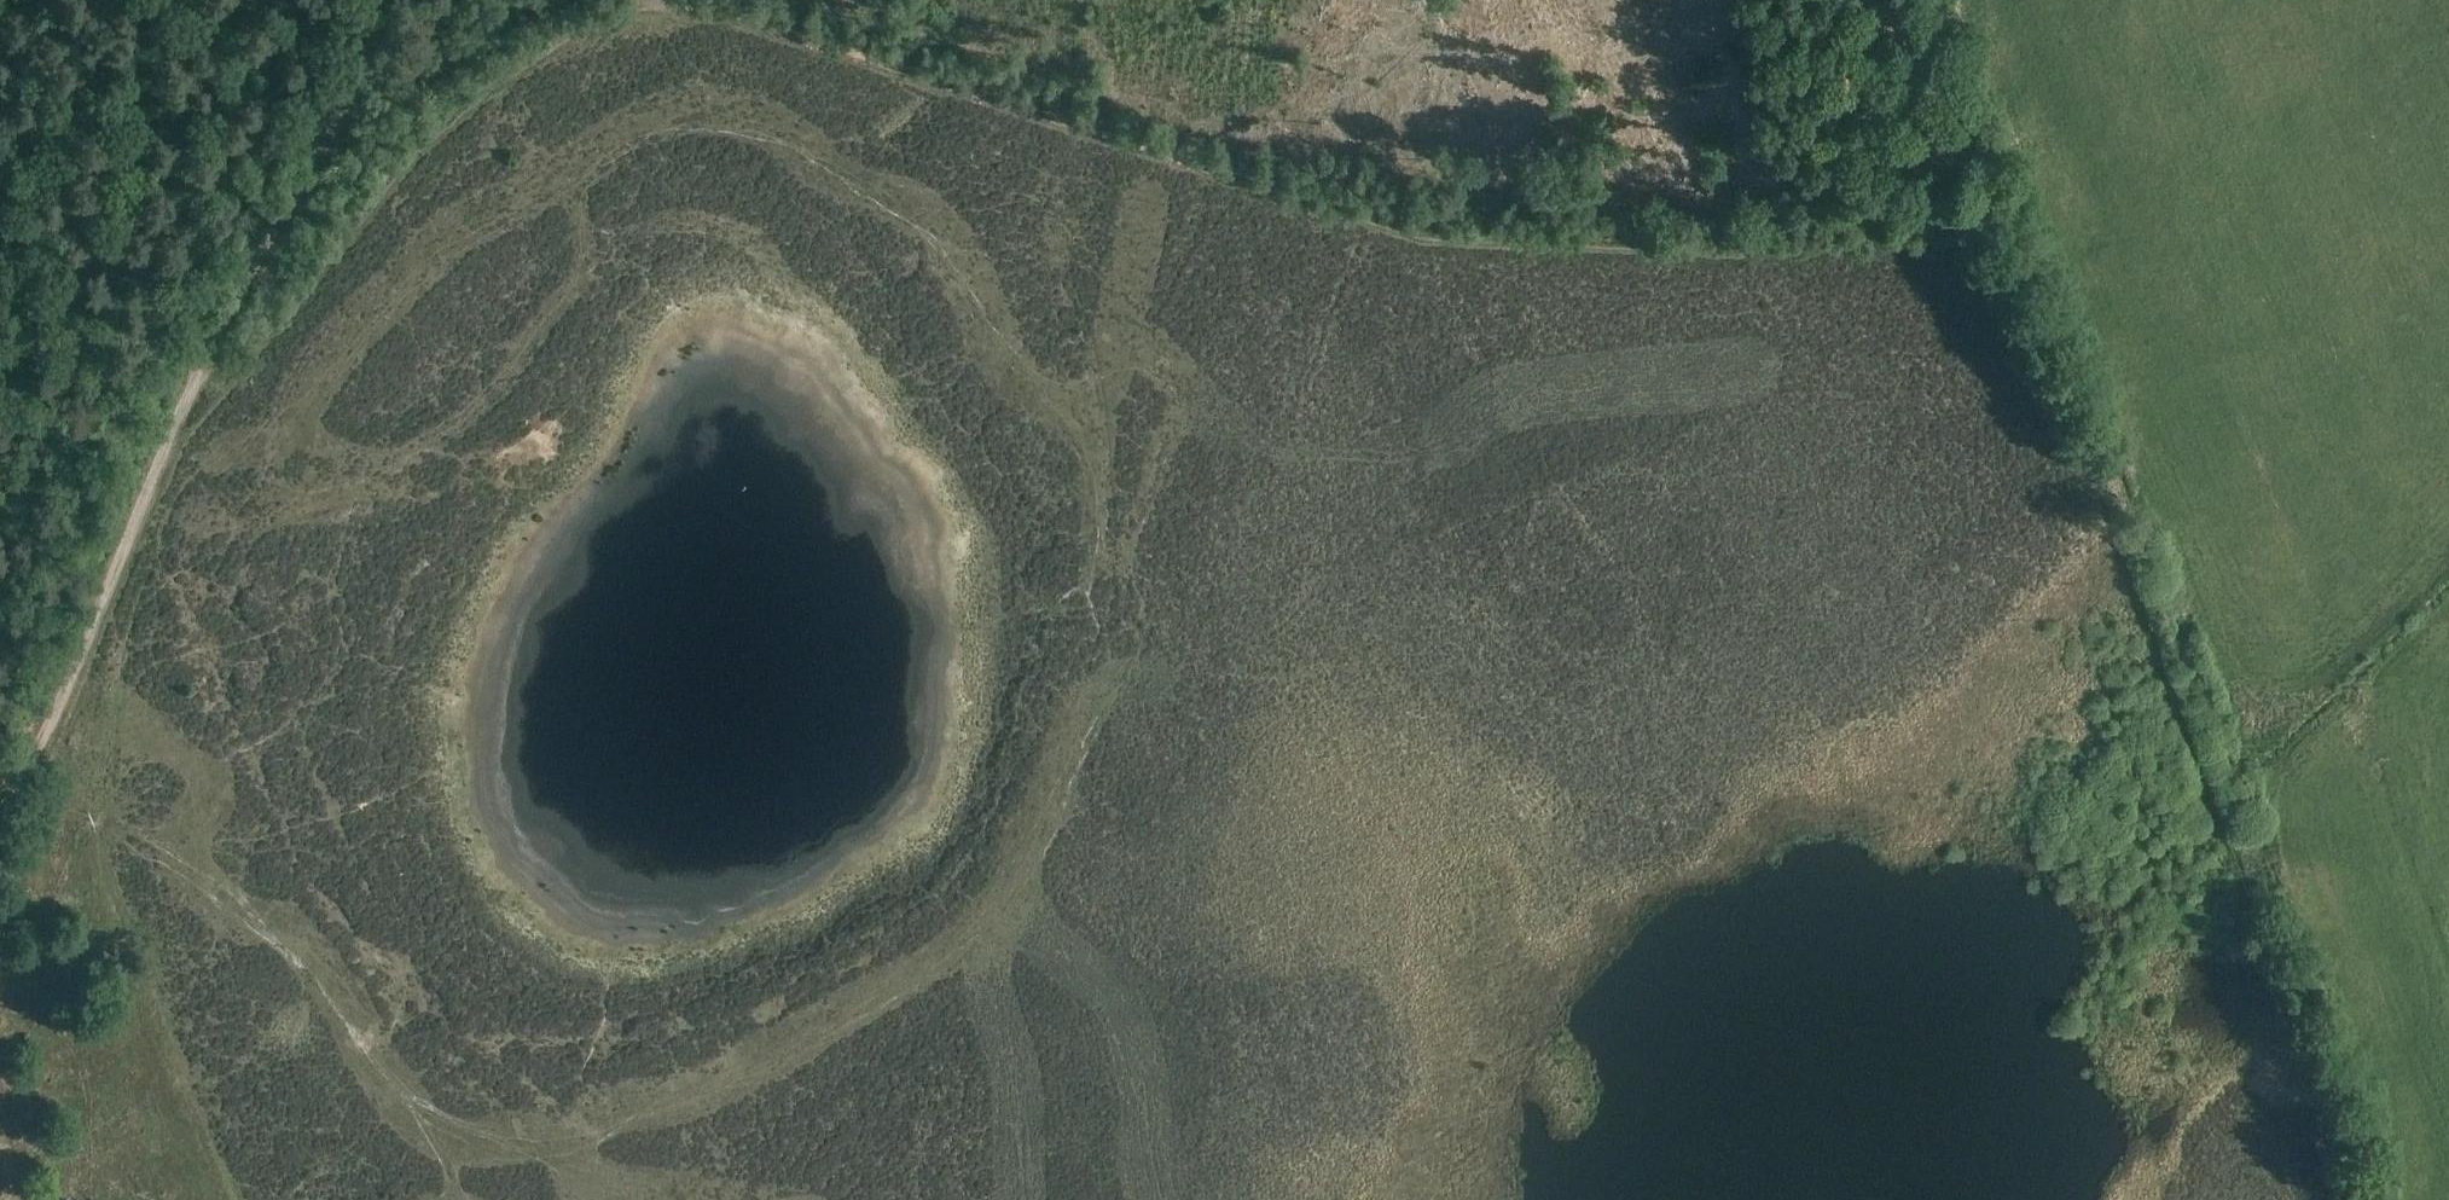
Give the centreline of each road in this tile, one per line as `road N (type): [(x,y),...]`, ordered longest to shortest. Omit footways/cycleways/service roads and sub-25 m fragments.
road 1 (track): [(1854,0),(1934,219),(1851,237),(1619,230),(1338,194),(987,95),(745,0)]
road 2 (track): [(0,805),(55,716),(226,317),(364,67),(391,0)]

